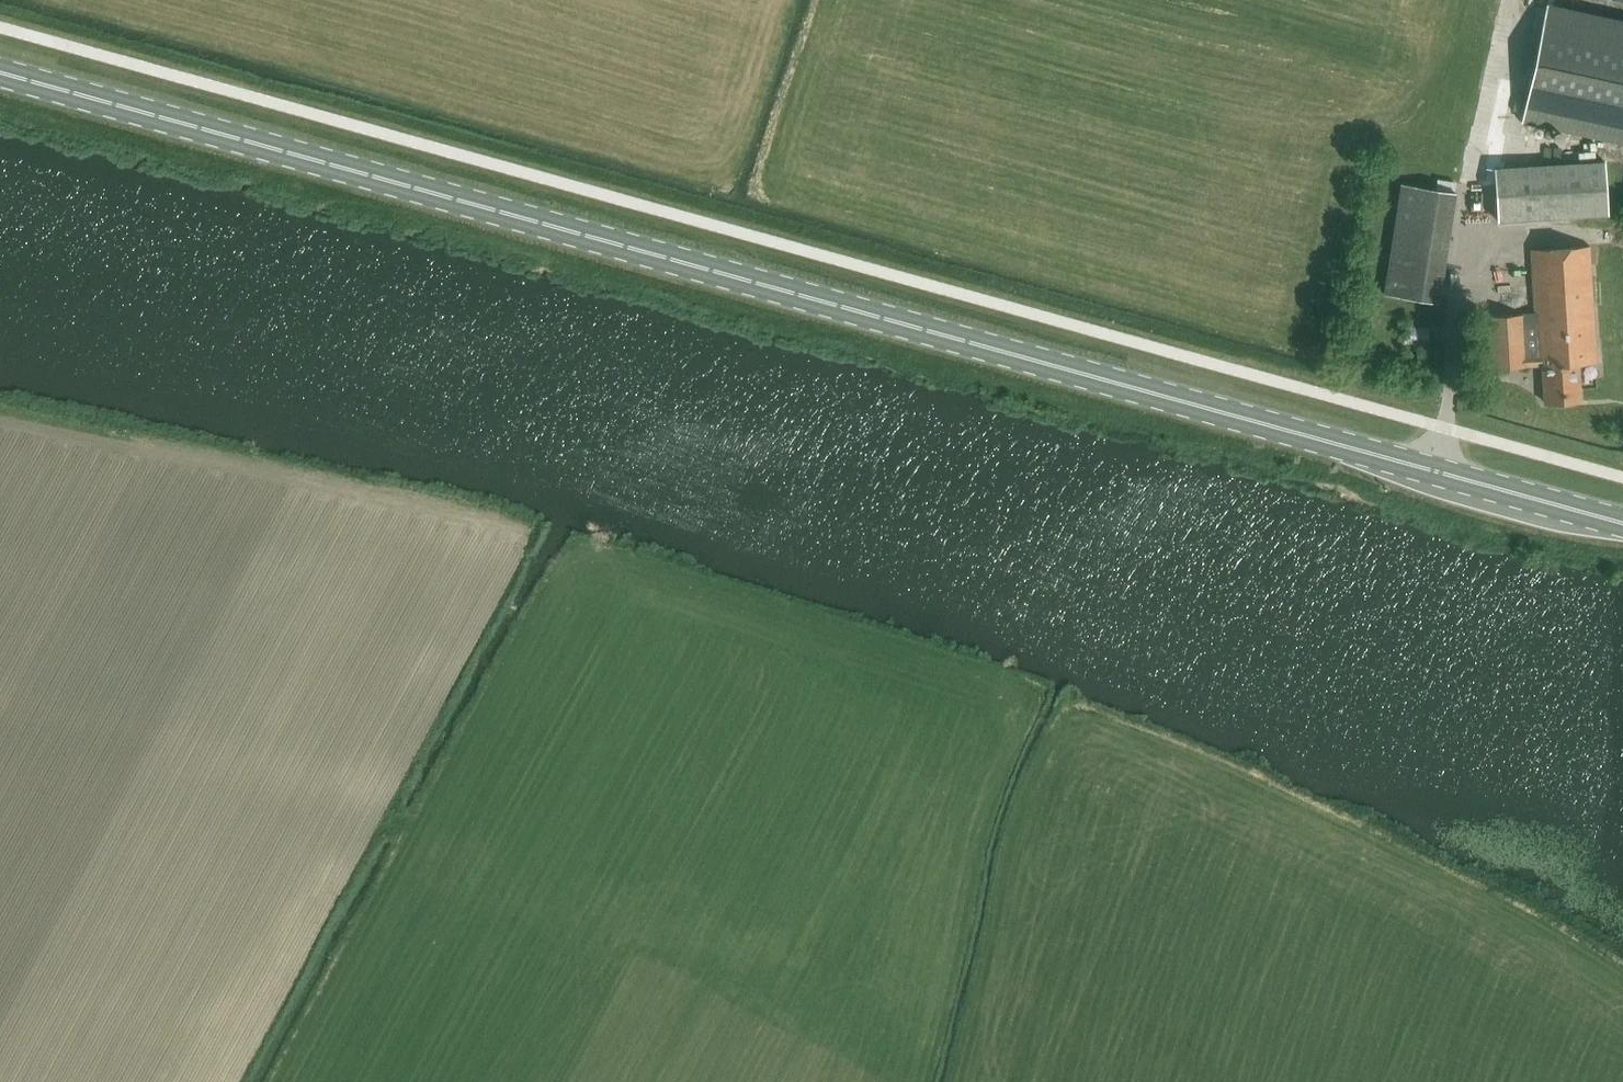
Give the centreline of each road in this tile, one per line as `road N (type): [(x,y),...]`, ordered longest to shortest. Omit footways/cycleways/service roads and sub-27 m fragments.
road 1 (secondary): [(1622,526),(0,73)]

